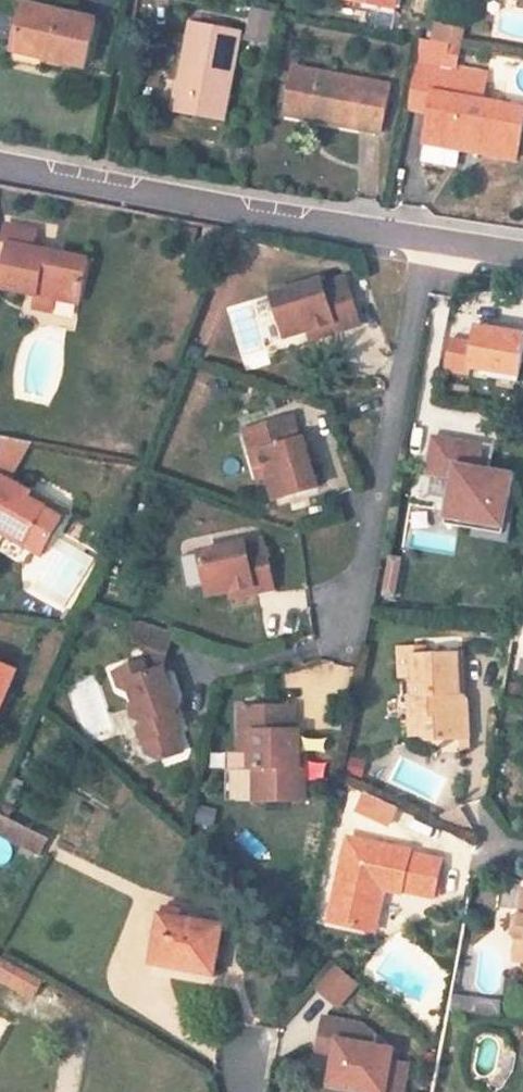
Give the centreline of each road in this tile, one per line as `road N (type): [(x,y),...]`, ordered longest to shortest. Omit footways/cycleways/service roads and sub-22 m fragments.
road 1 (unclassified): [(522,259),(0,172)]

